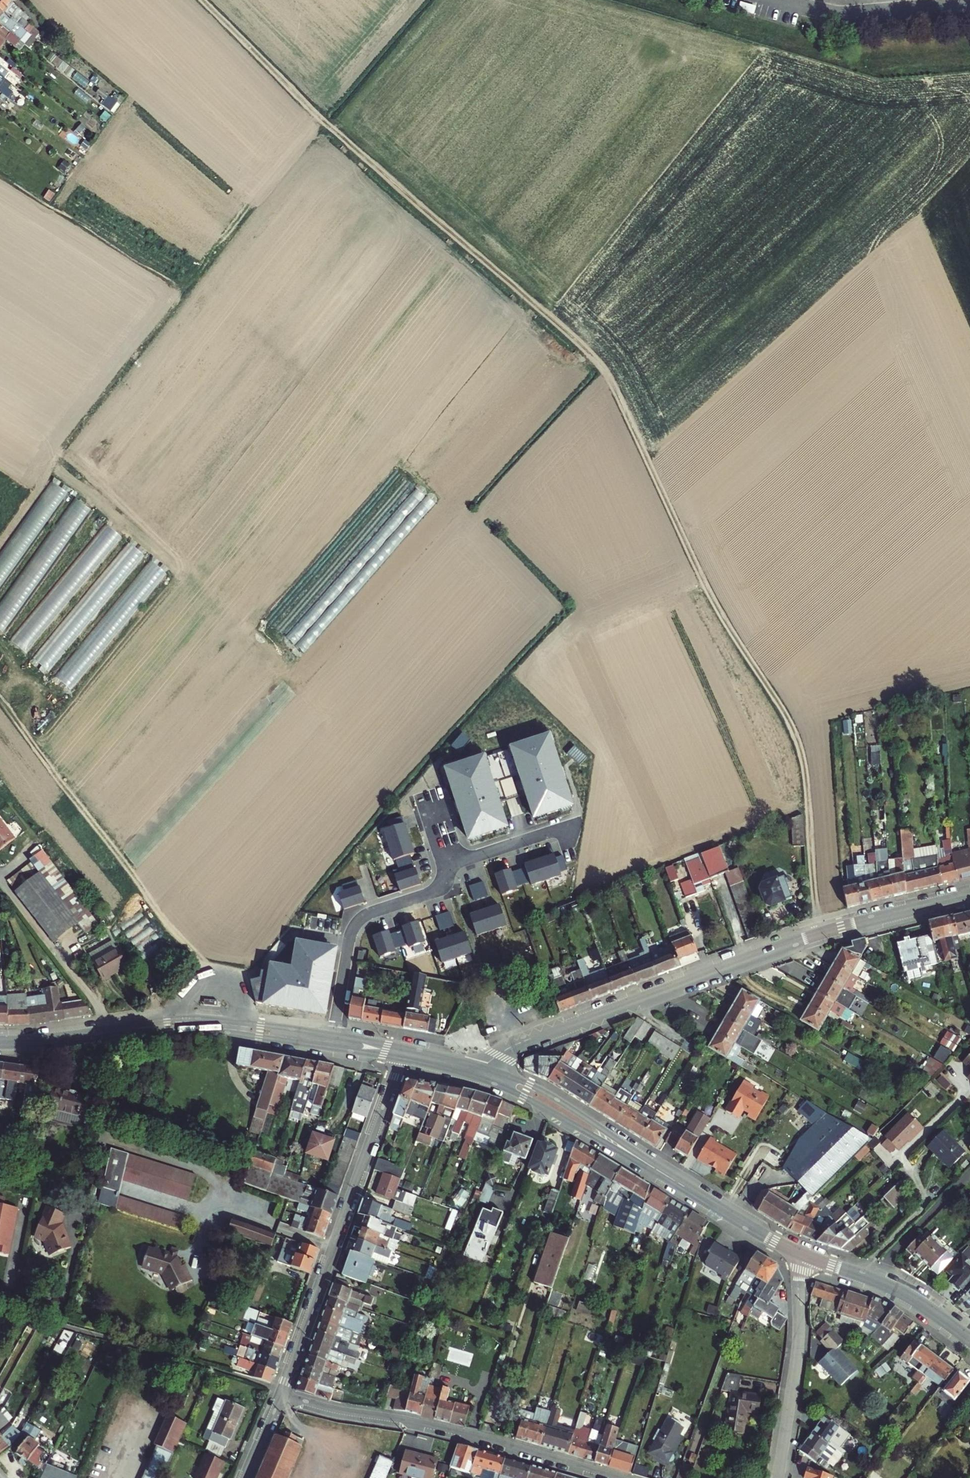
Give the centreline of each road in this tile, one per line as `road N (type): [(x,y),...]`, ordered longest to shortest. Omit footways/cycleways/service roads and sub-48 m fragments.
road 1 (track): [(210,0),(603,371),(714,612),(799,739),(820,933)]
road 2 (secondary): [(969,895),(801,939),(515,1045),(481,1073)]
road 3 (secondary): [(481,1073),(551,1103),(802,1255)]
road 4 (residential): [(281,1396),(404,1053)]
road 5 (residential): [(619,1477),(281,1396)]
road 6 (secondary): [(0,1043),(180,1023),(332,1041)]
road 7 (residential): [(332,1041),(354,927),(368,914),(433,892),(447,866)]
road 8 (residential): [(802,1255),(779,1477)]
road 9 (unclassified): [(775,0),(834,18),(969,5)]
road 10 (secondary): [(802,1255),(901,1292),(969,1341)]
road 11 (residential): [(447,866),(575,823)]

